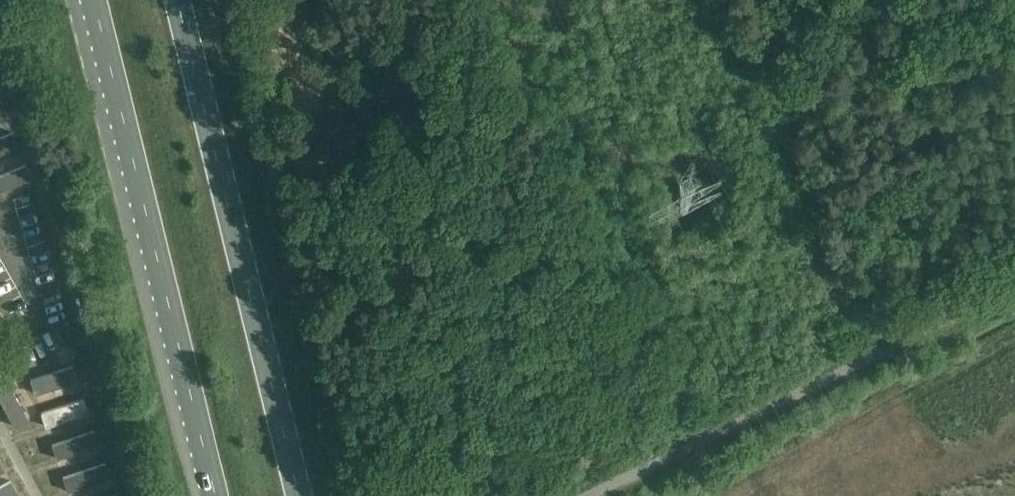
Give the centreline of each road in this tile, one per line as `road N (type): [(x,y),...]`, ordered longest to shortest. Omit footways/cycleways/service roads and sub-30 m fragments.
road 1 (primary): [(296,495),(173,0)]
road 2 (primary): [(93,0),(214,495)]

